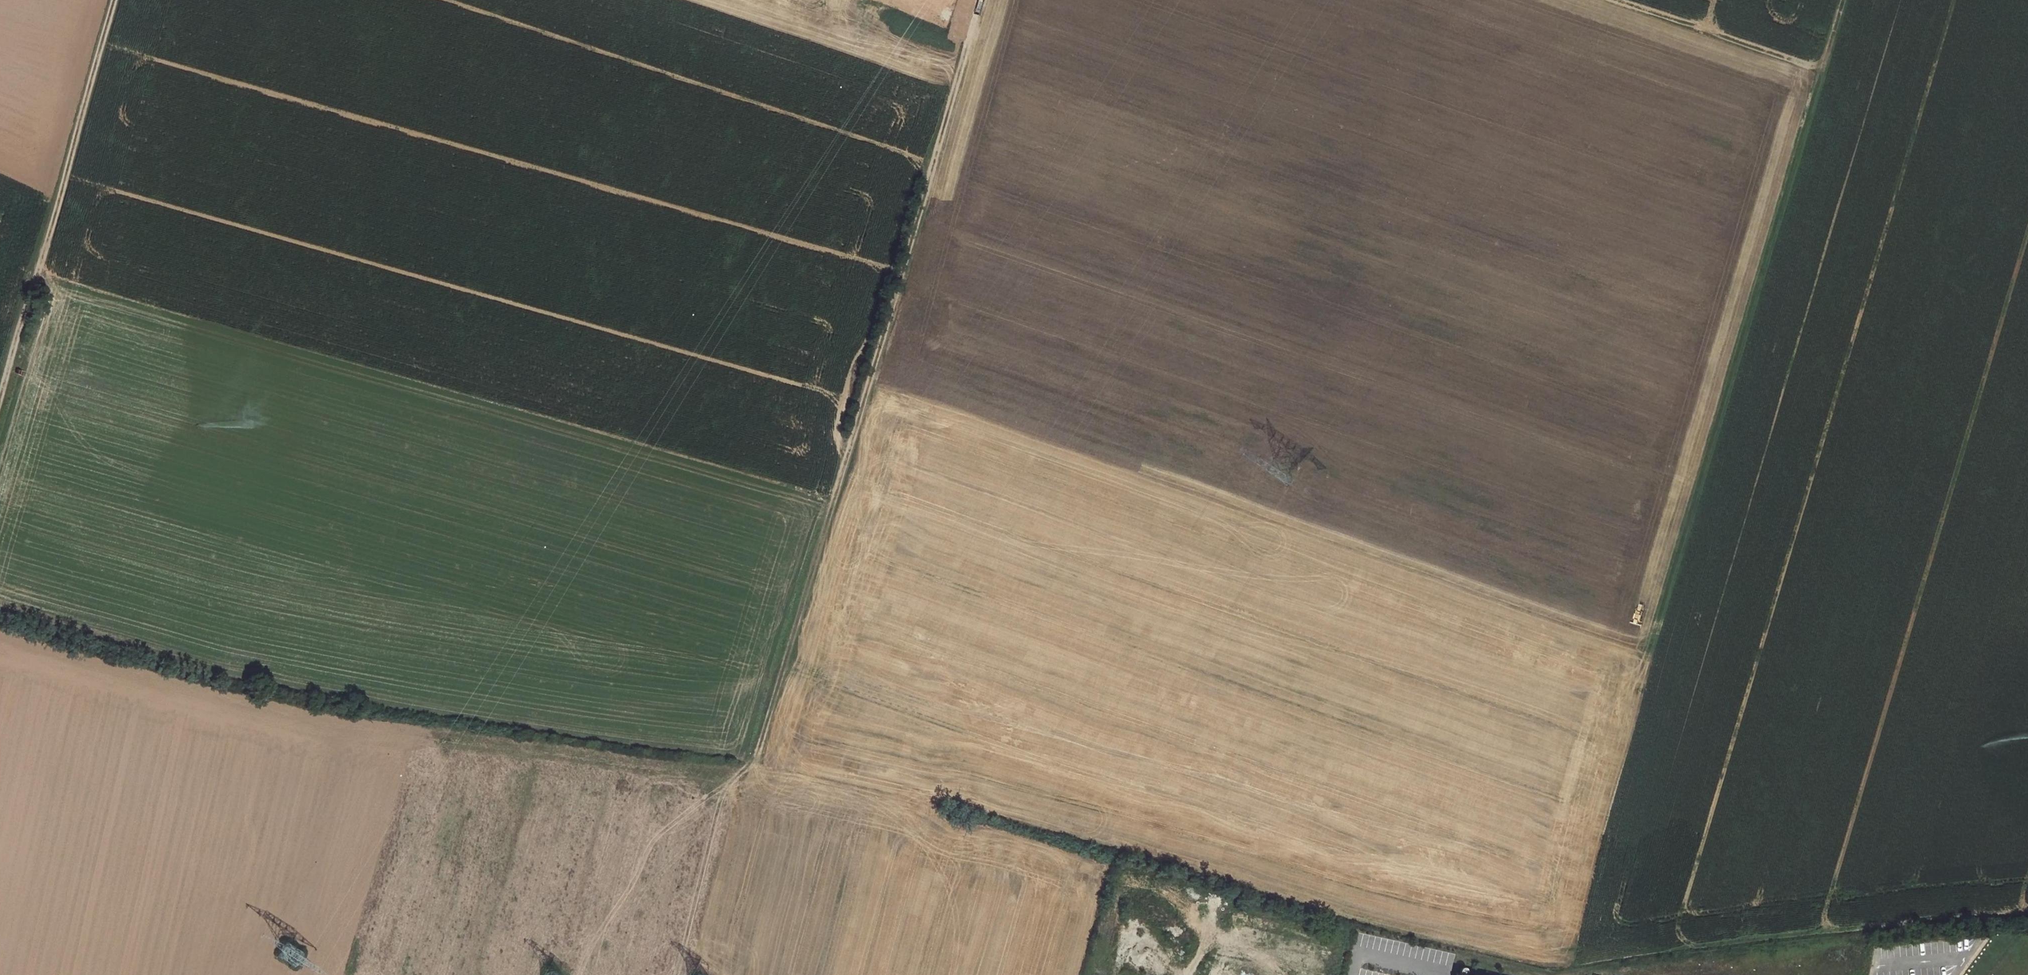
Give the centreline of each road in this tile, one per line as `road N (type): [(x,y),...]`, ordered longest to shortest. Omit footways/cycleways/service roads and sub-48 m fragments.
road 1 (track): [(755,759),(979,0)]
road 2 (track): [(113,0),(0,403)]
road 3 (track): [(1843,0),(1824,59),(1810,66),(1615,0)]

